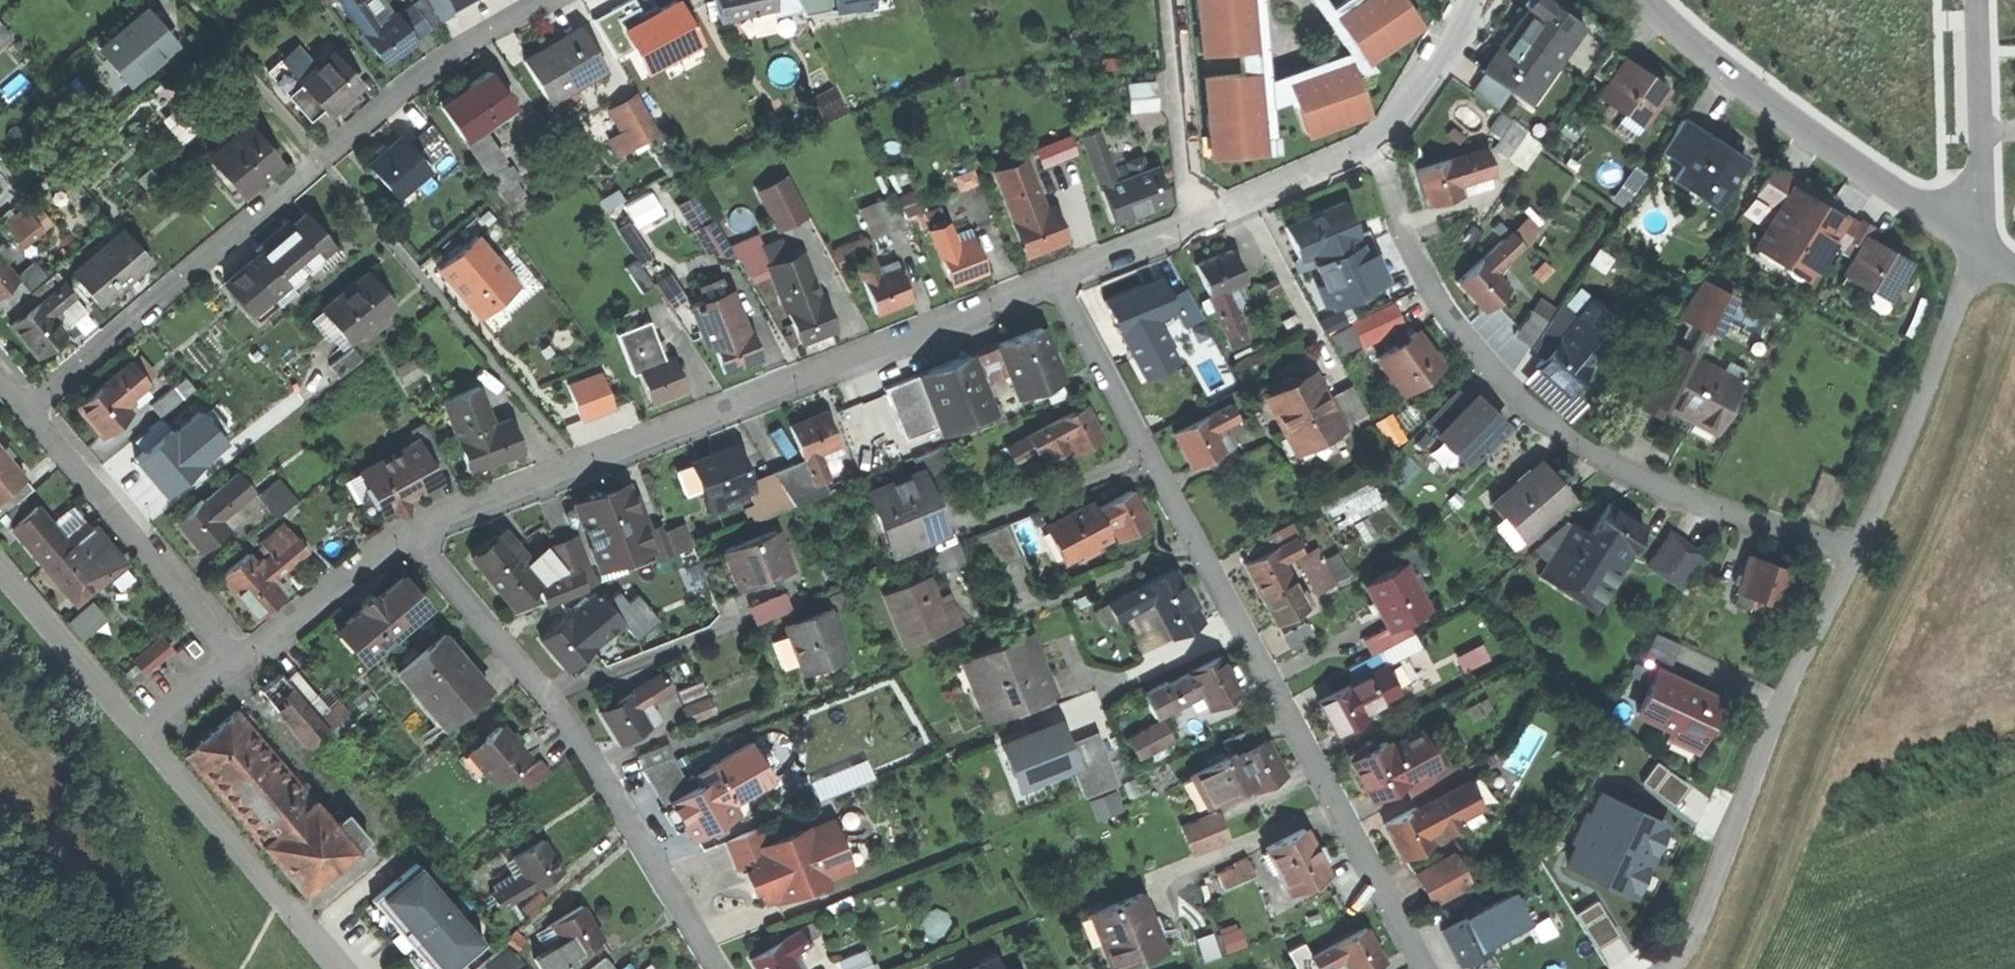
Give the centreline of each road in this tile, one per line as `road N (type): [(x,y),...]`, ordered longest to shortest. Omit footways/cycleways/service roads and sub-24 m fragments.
road 1 (residential): [(1057,279),(1425,968)]
road 2 (residential): [(1057,279),(401,531)]
road 3 (residential): [(1373,138),(1405,234),(1492,368),(1557,422),(1636,470),(1858,554)]
road 4 (residential): [(20,406),(464,42),(542,0)]
road 5 (residential): [(401,531),(597,758),(722,968)]
road 6 (residential): [(1675,968),(1701,931),(1783,703),(1858,554)]
road 7 (residential): [(1650,0),(1729,70),(1957,228)]
road 8 (residential): [(242,665),(20,406)]
road 9 (residential): [(1858,554),(1983,245)]
road 10 (residential): [(149,741),(338,968)]
road 11 (residential): [(0,563),(149,741)]
road 12 (residential): [(1972,0),(1978,172),(1957,228)]
road 13 (residential): [(1173,0),(1200,222)]
road 14 (residential): [(401,531),(242,665)]
road 15 (residential): [(1373,138),(1200,222)]
road 16 (residential): [(1471,0),(1373,138)]
road 17 (residential): [(1200,222),(1057,279)]

